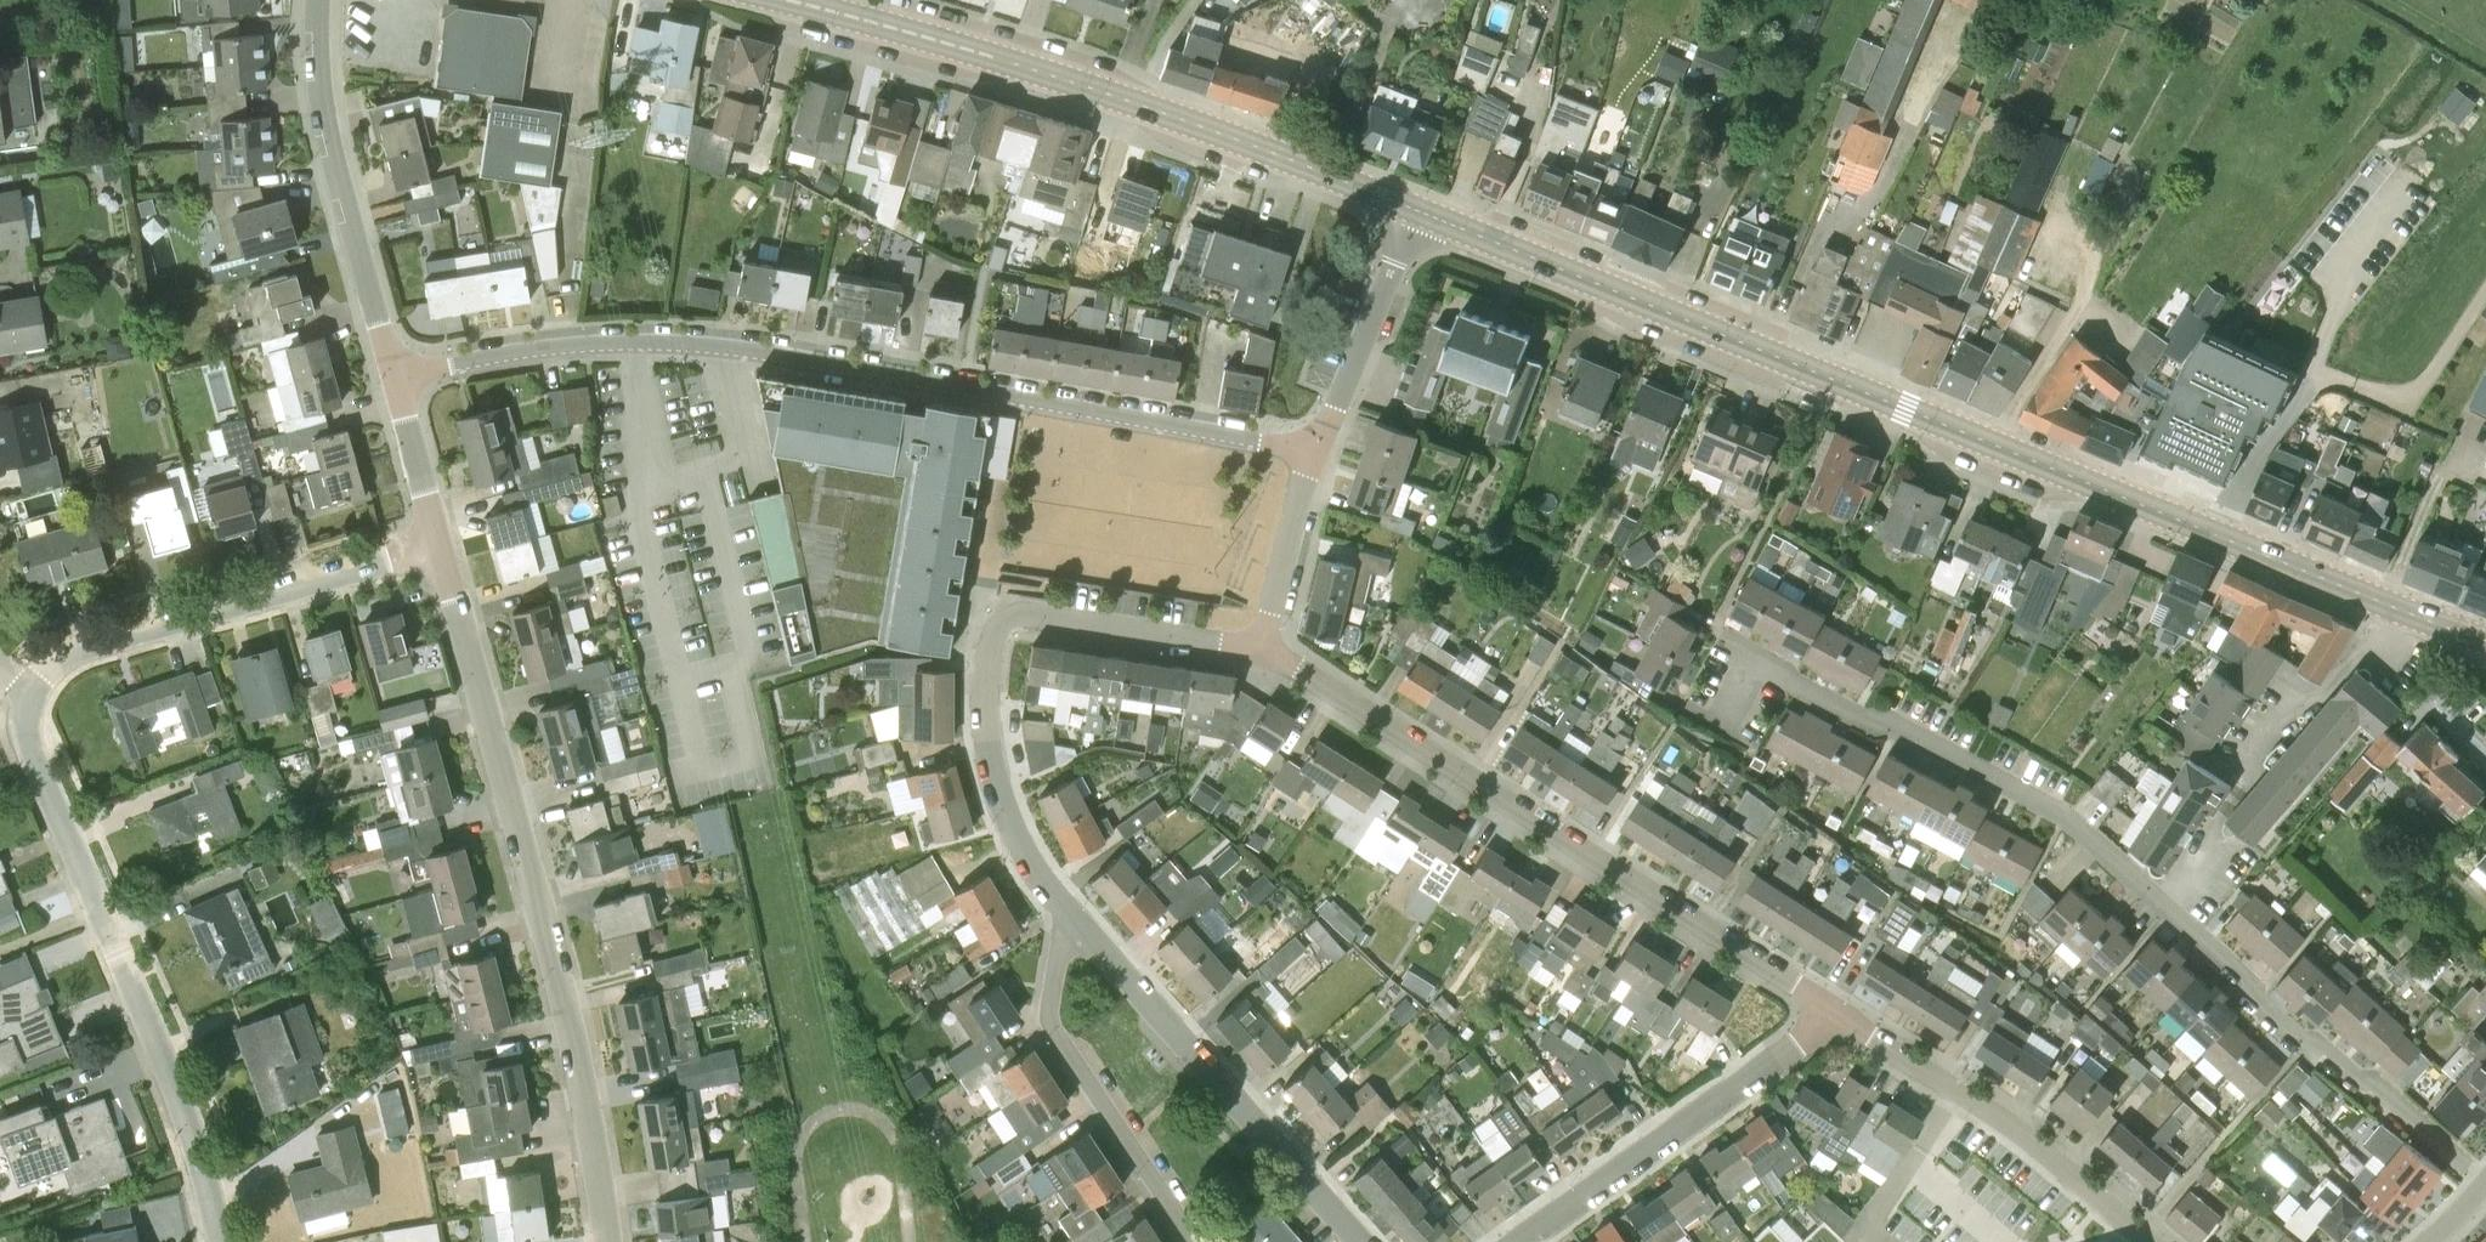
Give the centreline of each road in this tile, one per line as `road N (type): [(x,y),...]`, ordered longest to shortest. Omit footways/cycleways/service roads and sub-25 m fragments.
road 1 (secondary): [(2485,642),(2394,611),(1417,209)]
road 2 (residential): [(2485,1183),(2072,825),(1897,725),(1868,724),(1755,664),(1727,718)]
road 3 (residential): [(1313,451),(755,350),(674,343),(598,343),(396,373)]
road 4 (residential): [(607,1241),(594,1132),(443,550)]
road 5 (residential): [(1840,1014),(1261,652)]
road 6 (secondary): [(1417,209),(1036,65),(800,0)]
road 7 (residential): [(222,1241),(194,1119),(28,740),(33,694)]
road 8 (residential): [(1071,902),(1012,827),(988,778),(981,681),(990,633),(1002,618),(1026,614),(1261,652)]
road 9 (residential): [(1359,1241),(1071,902)]
road 10 (residential): [(33,694),(55,670),(123,636),(443,550)]
road 11 (residential): [(1516,1241),(1840,1014)]
road 12 (residential): [(2152,1241),(2013,1127),(1840,1014)]
road 13 (residential): [(396,373),(325,121),(317,0)]
road 14 (residential): [(1192,1241),(1058,1043),(1054,1000),(1071,902)]
road 15 (residential): [(1313,451),(1417,209)]
road 16 (residential): [(1261,652),(1313,451)]
road 17 (residential): [(443,550),(396,373)]

